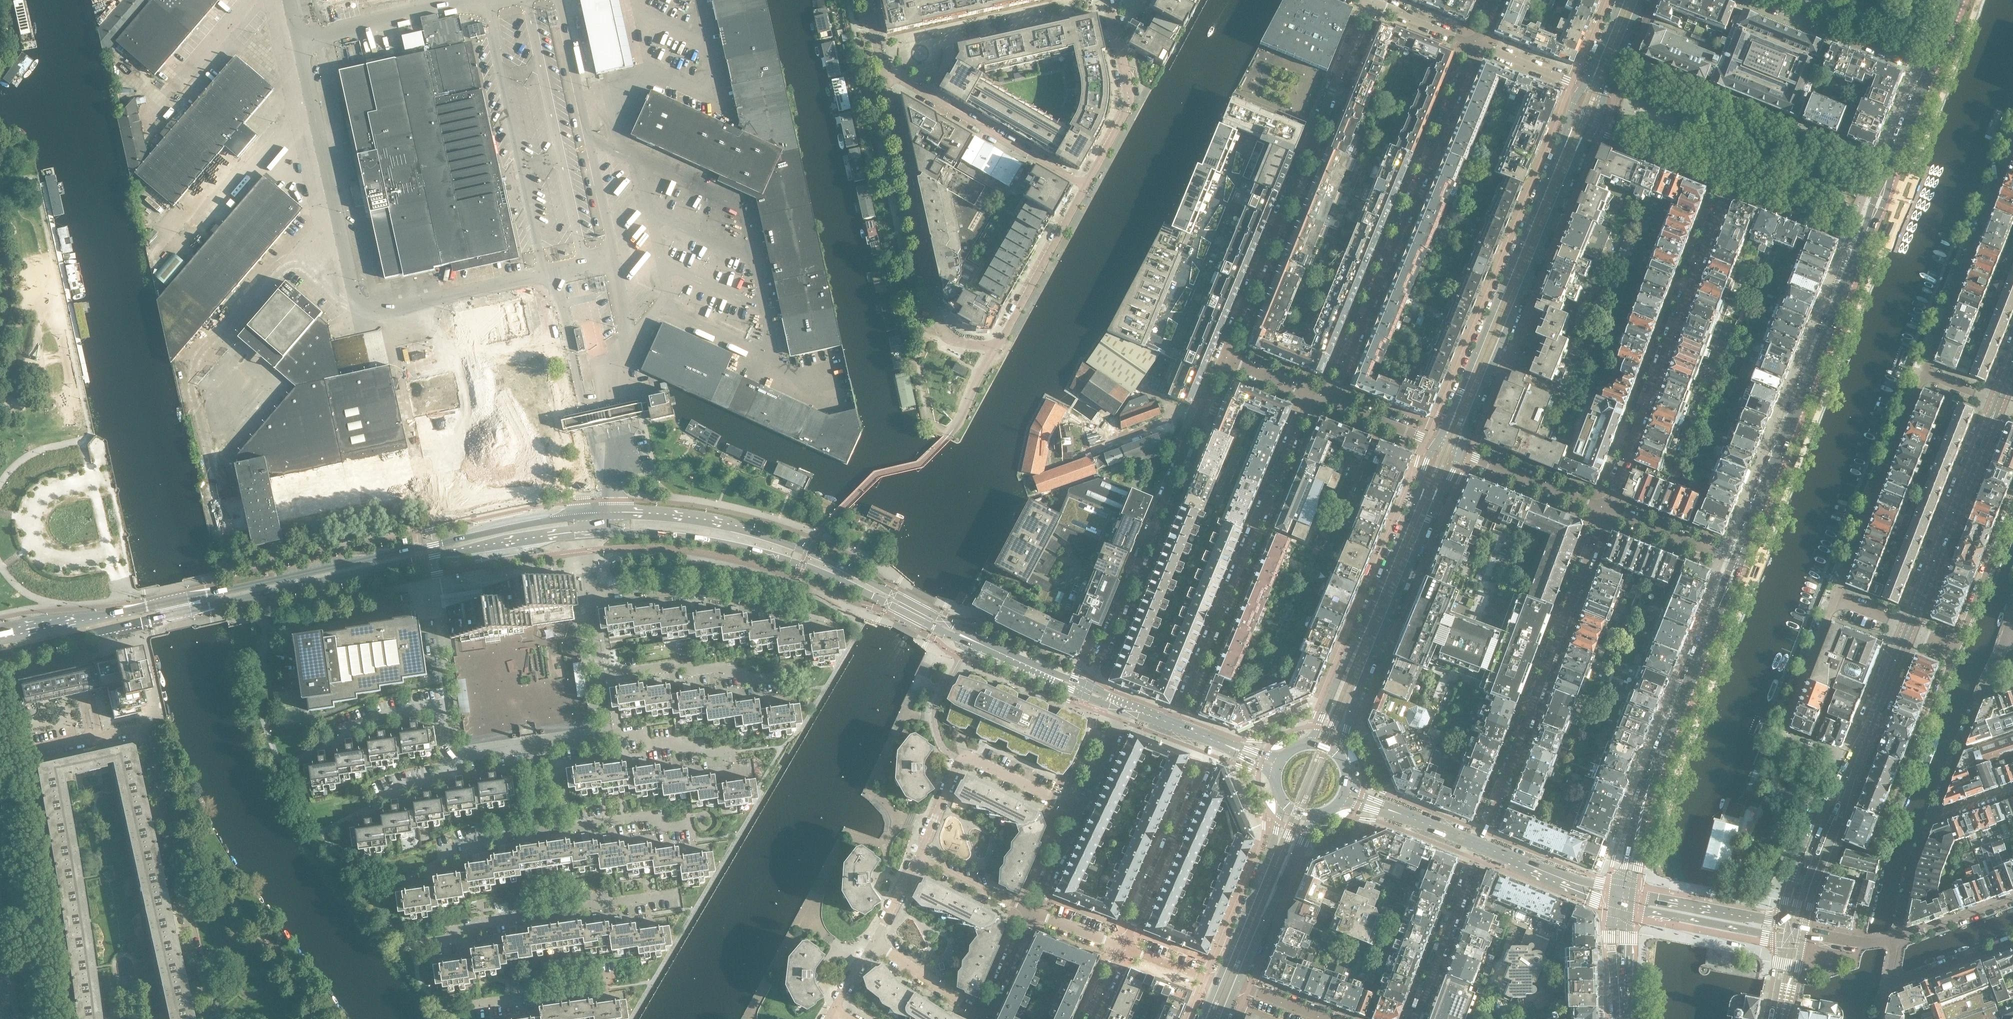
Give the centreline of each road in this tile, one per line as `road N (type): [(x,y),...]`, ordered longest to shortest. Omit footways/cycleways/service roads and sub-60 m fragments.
road 1 (secondary): [(584,517),(0,635)]
road 2 (secondary): [(109,629),(435,556),(589,534)]
road 3 (residential): [(201,1018),(142,729),(19,755)]
road 4 (secondary): [(589,534),(669,535),(768,553),(974,641)]
road 5 (secondary): [(974,641),(807,551),(702,522),(610,515)]
road 6 (residential): [(1222,357),(1368,1)]
road 7 (tertiary): [(1582,87),(1437,443)]
road 8 (residential): [(1476,45),(1331,399)]
road 9 (residential): [(1607,508),(1479,845)]
road 10 (residential): [(1310,391),(1177,725)]
road 11 (residential): [(1089,686),(1222,357)]
road 12 (tertiary): [(1459,451),(1595,124)]
road 13 (primary): [(1738,563),(1865,236)]
road 14 (residential): [(1607,508),(1728,182)]
road 15 (tertiary): [(1342,758),(1350,715),(1459,451)]
road 16 (tertiary): [(1437,443),(1310,744)]
road 17 (residential): [(998,342),(973,344),(942,333),(885,79)]
road 18 (residential): [(19,755),(59,1018)]
road 19 (primary): [(1643,808),(1738,563)]
road 20 (residential): [(1923,372),(2012,142)]
road 21 (residential): [(1908,629),(1997,402)]
road 22 (residential): [(1835,598),(1923,372)]
road 23 (residential): [(1078,810),(960,760),(917,858)]
road 24 (residential): [(1123,948),(1211,739)]
road 25 (unclassified): [(1084,187),(885,79)]
road 26 (residential): [(1853,765),(1782,737),(1835,598)]
road 27 (unclassified): [(793,610),(736,595),(593,595)]
road 28 (tertiary): [(1281,801),(1217,983)]
road 29 (unclassified): [(610,515),(620,435),(585,442),(584,517)]
road 30 (residential): [(1758,0),(1932,70)]
road 31 (unclassified): [(781,690),(703,666),(599,670)]
road 32 (residential): [(1479,845),(1415,1018)]
road 33 (tertiary): [(1238,984),(1313,818)]
road 34 (unclassified): [(1628,910),(1790,938),(1804,932)]
road 35 (primary): [(1865,236),(1932,70)]
road 36 (unclassified): [(998,342),(1084,187)]
road 37 (unclassified): [(1804,932),(1632,893)]
road 38 (residential): [(1804,932),(1853,792),(1853,765)]
road 39 (residential): [(450,753),(449,707),(330,737)]
road 40 (unclassified): [(541,829),(658,816),(659,827),(693,823)]
road 41 (residential): [(1459,451),(1607,508)]
road 42 (residential): [(2012,504),(1957,649)]
road 43 (residential): [(1728,182),(1865,236)]
road 44 (residential): [(1853,765),(1908,629)]
road 45 (residential): [(1728,182),(1595,124)]
road 46 (residential): [(1738,563),(1607,508)]
road 47 (residential): [(984,1014),(873,943)]
road 48 (residential): [(1896,939),(1934,813)]
road 49 (residential): [(604,732),(734,751)]
road 50 (residential): [(1889,982),(2012,943)]
road 51 (residential): [(1934,813),(1980,694)]
road 52 (residential): [(1031,912),(917,858)]
road 53 (residential): [(1910,764),(1957,649)]
road 54 (residential): [(2012,898),(1896,939)]
road 55 (unclassified): [(435,937),(553,911)]

